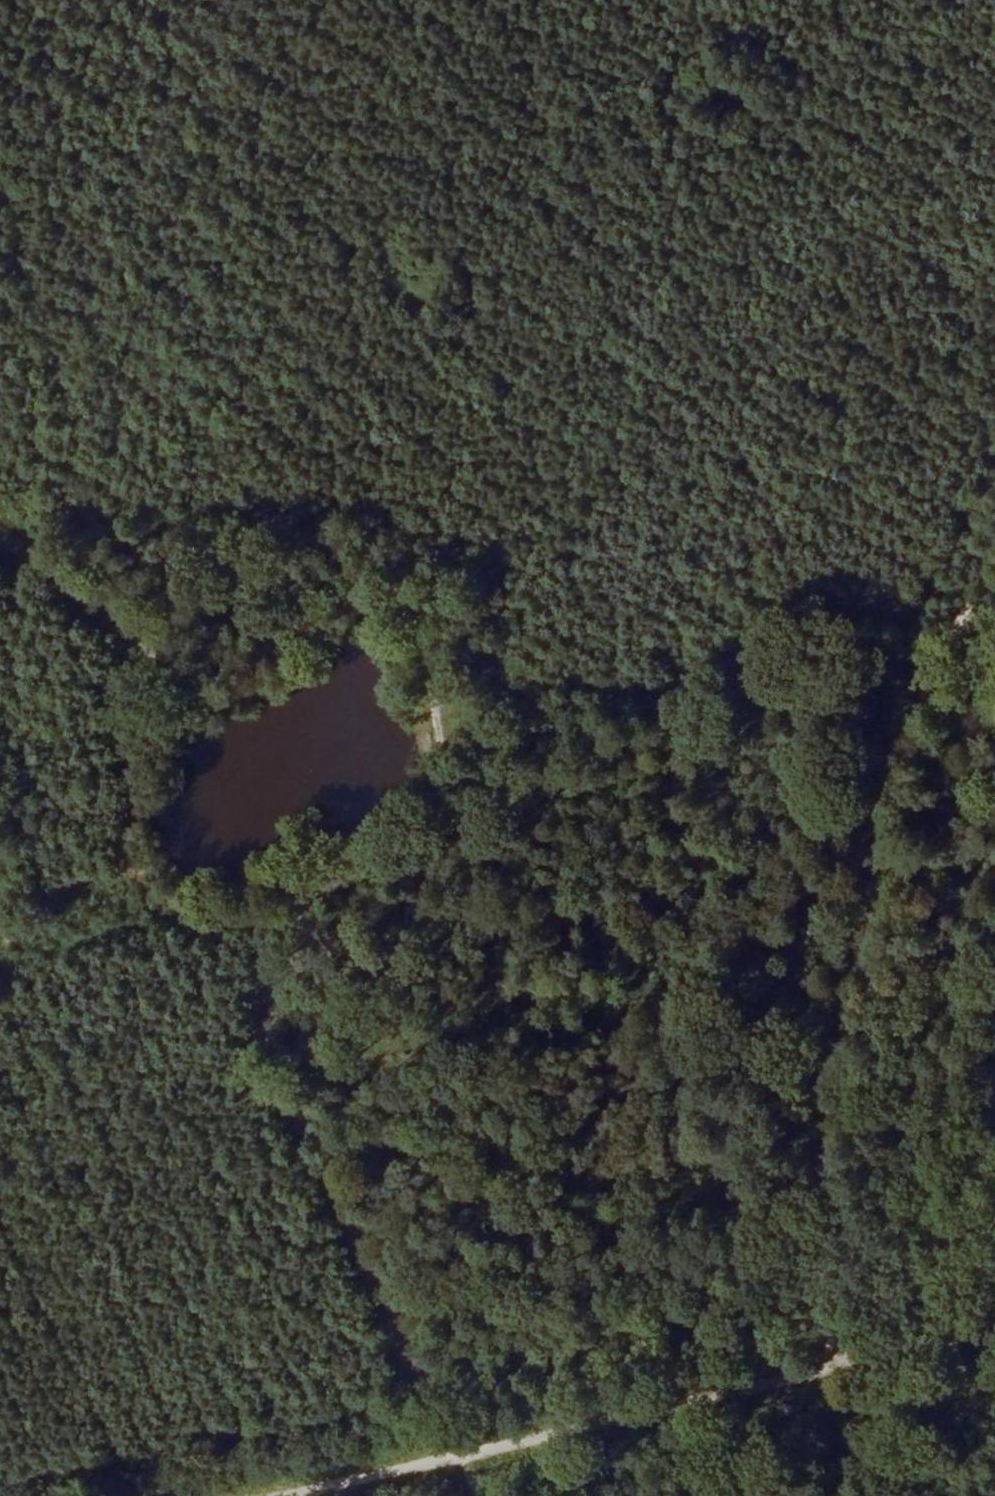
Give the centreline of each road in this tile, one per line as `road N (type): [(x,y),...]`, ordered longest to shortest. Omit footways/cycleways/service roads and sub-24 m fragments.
road 1 (track): [(293,1495),(829,1364)]
road 2 (residential): [(994,1326),(829,1364)]

